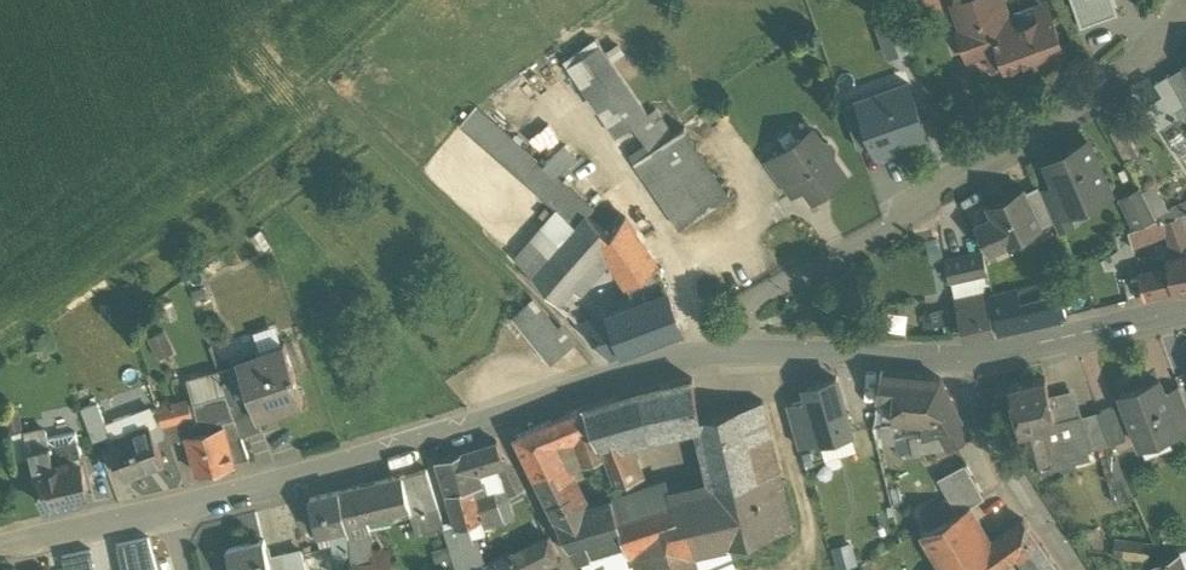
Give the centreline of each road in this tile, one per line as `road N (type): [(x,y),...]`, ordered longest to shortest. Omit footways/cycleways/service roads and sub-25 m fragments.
road 1 (residential): [(684,359),(715,321),(1018,149),(1185,20)]
road 2 (tertiary): [(1185,312),(947,360),(684,359)]
road 3 (track): [(348,107),(601,360),(609,382)]
road 4 (tertiary): [(498,416),(355,466),(171,513)]
road 5 (tertiary): [(684,359),(498,416)]
road 6 (tertiary): [(171,513),(0,555)]
road 7 (residential): [(498,416),(575,569)]

